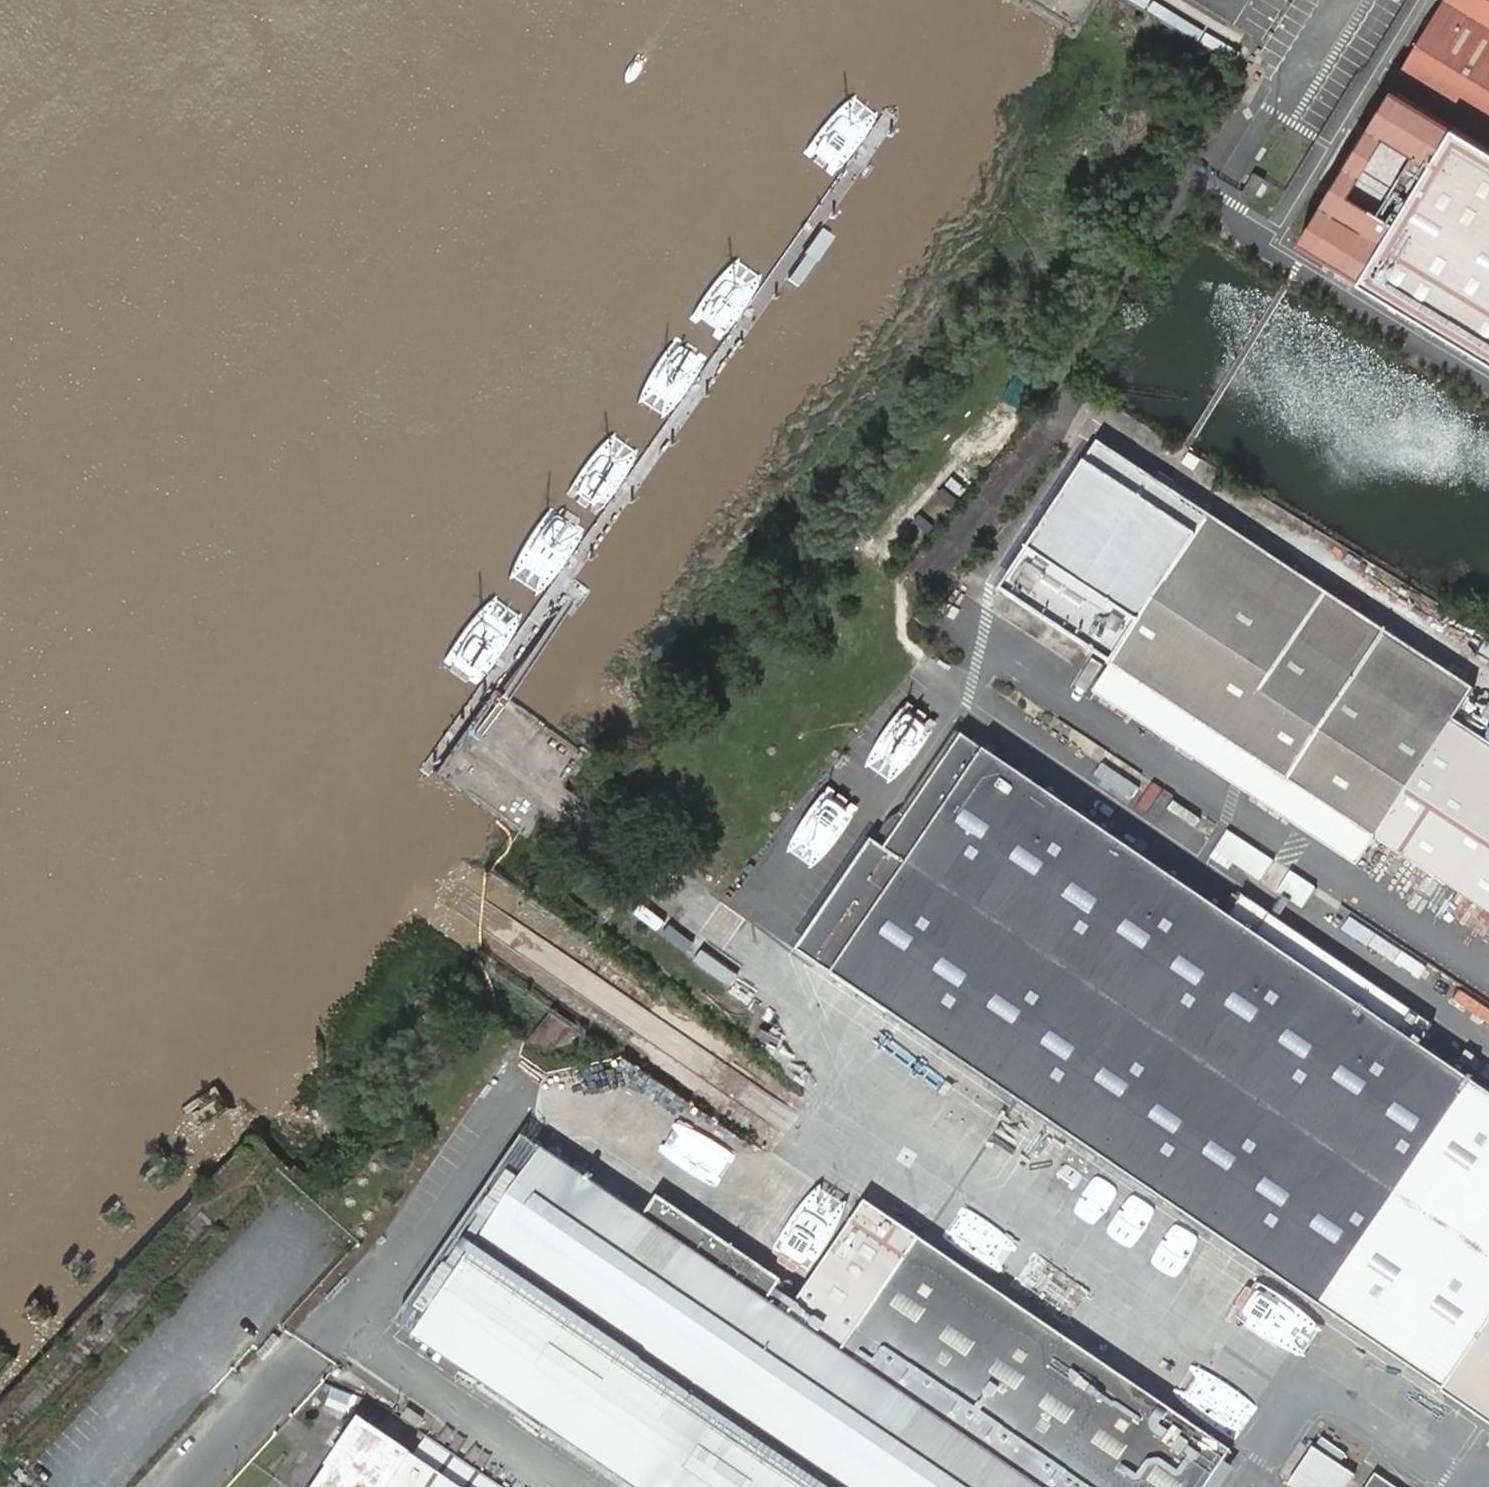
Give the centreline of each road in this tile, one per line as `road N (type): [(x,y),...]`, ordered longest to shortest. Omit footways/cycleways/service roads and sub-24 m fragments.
road 1 (unclassified): [(311,1347),(185,1486)]

